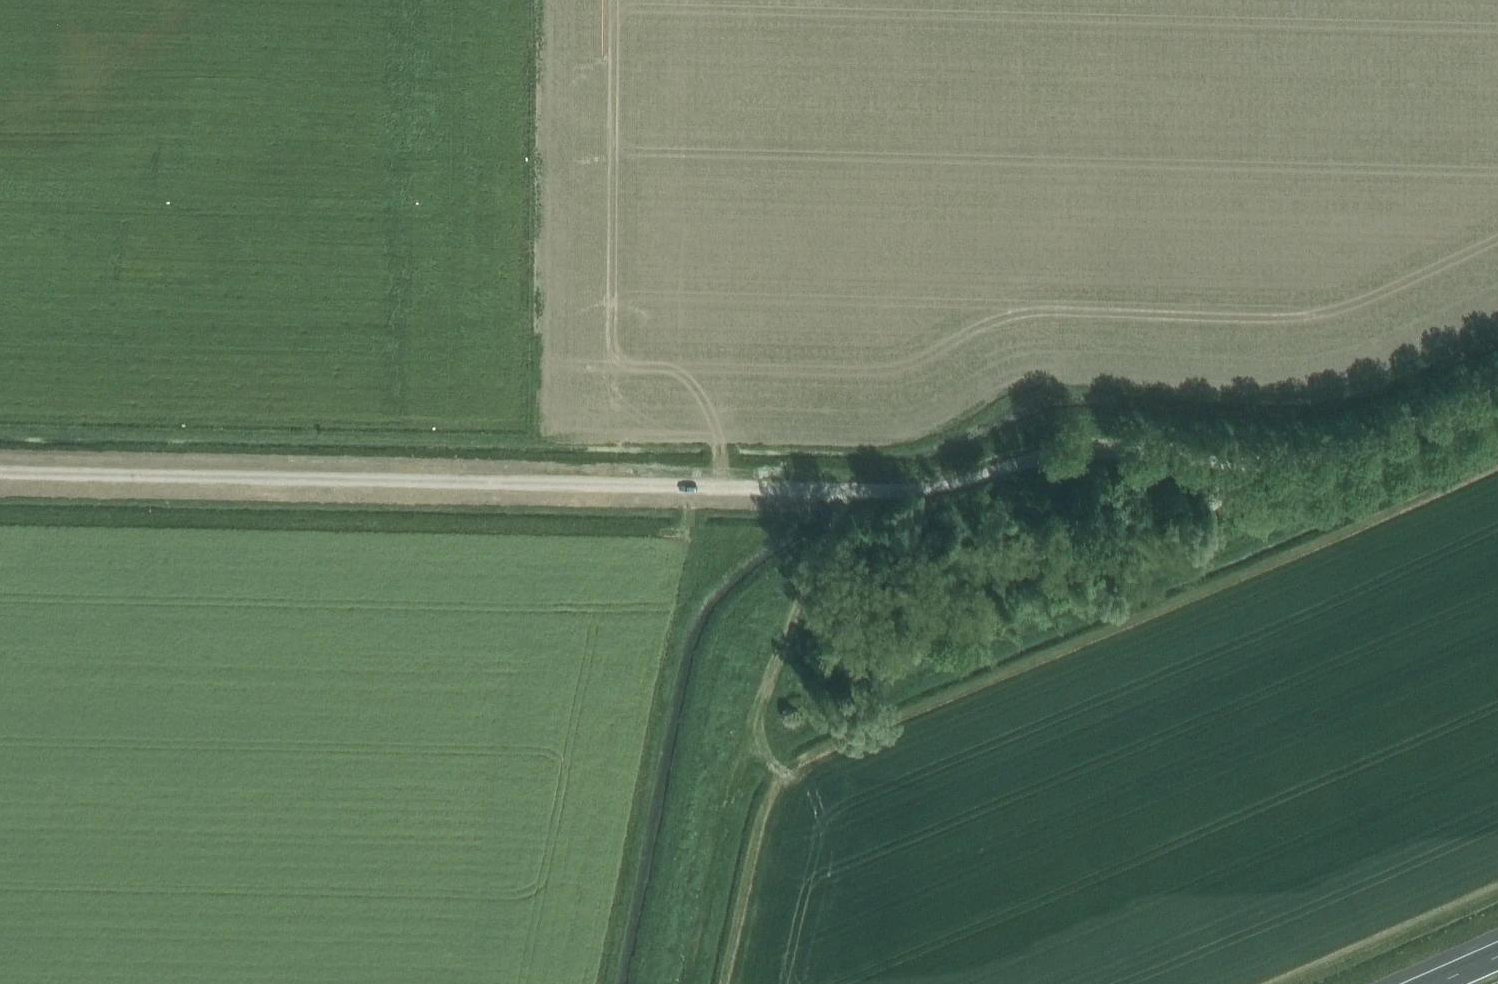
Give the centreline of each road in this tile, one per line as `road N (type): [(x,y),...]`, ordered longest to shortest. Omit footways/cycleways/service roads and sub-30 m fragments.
road 1 (unclassified): [(0,475),(904,492),(1065,454),(1308,462),(1373,446),(1497,391)]

